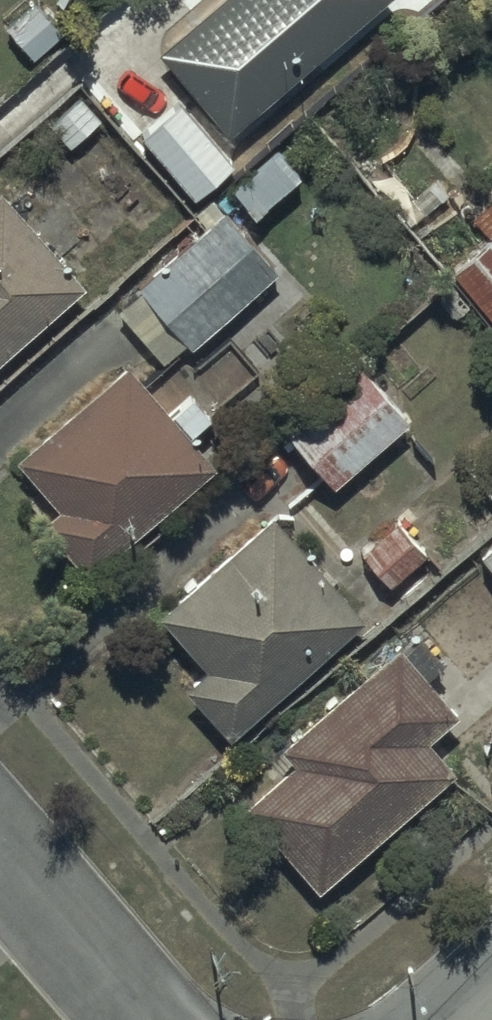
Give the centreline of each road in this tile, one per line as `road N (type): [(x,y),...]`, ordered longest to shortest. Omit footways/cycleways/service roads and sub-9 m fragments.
road 1 (residential): [(0,851),(148,1019)]

